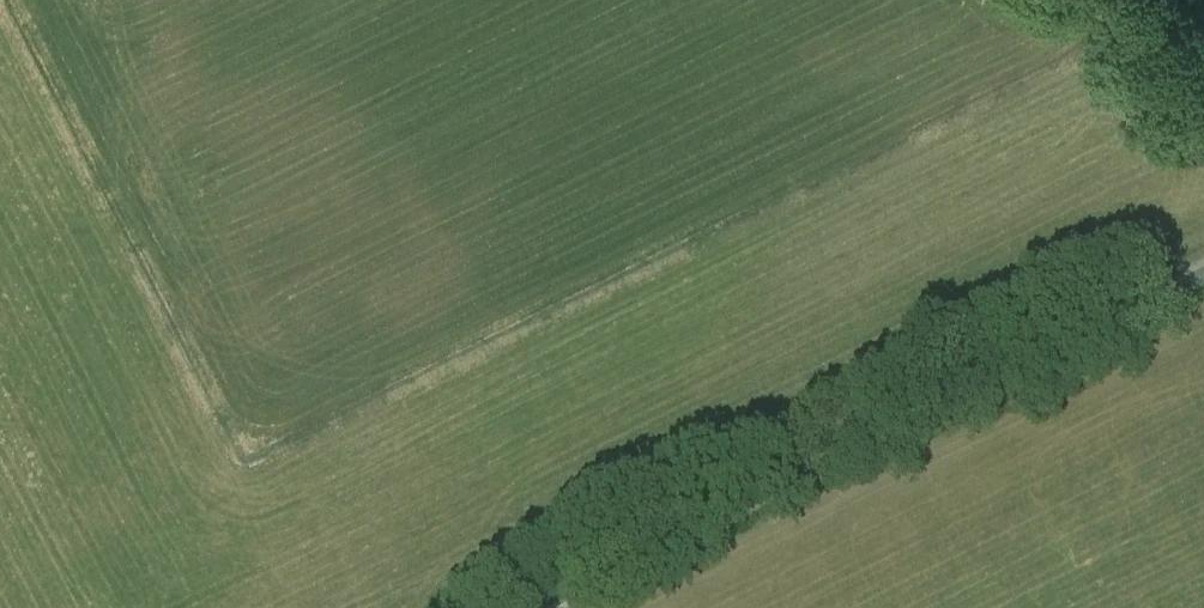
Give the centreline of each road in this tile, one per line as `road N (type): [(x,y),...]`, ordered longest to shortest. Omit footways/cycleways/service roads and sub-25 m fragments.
road 1 (unclassified): [(529,607),(1203,274)]

